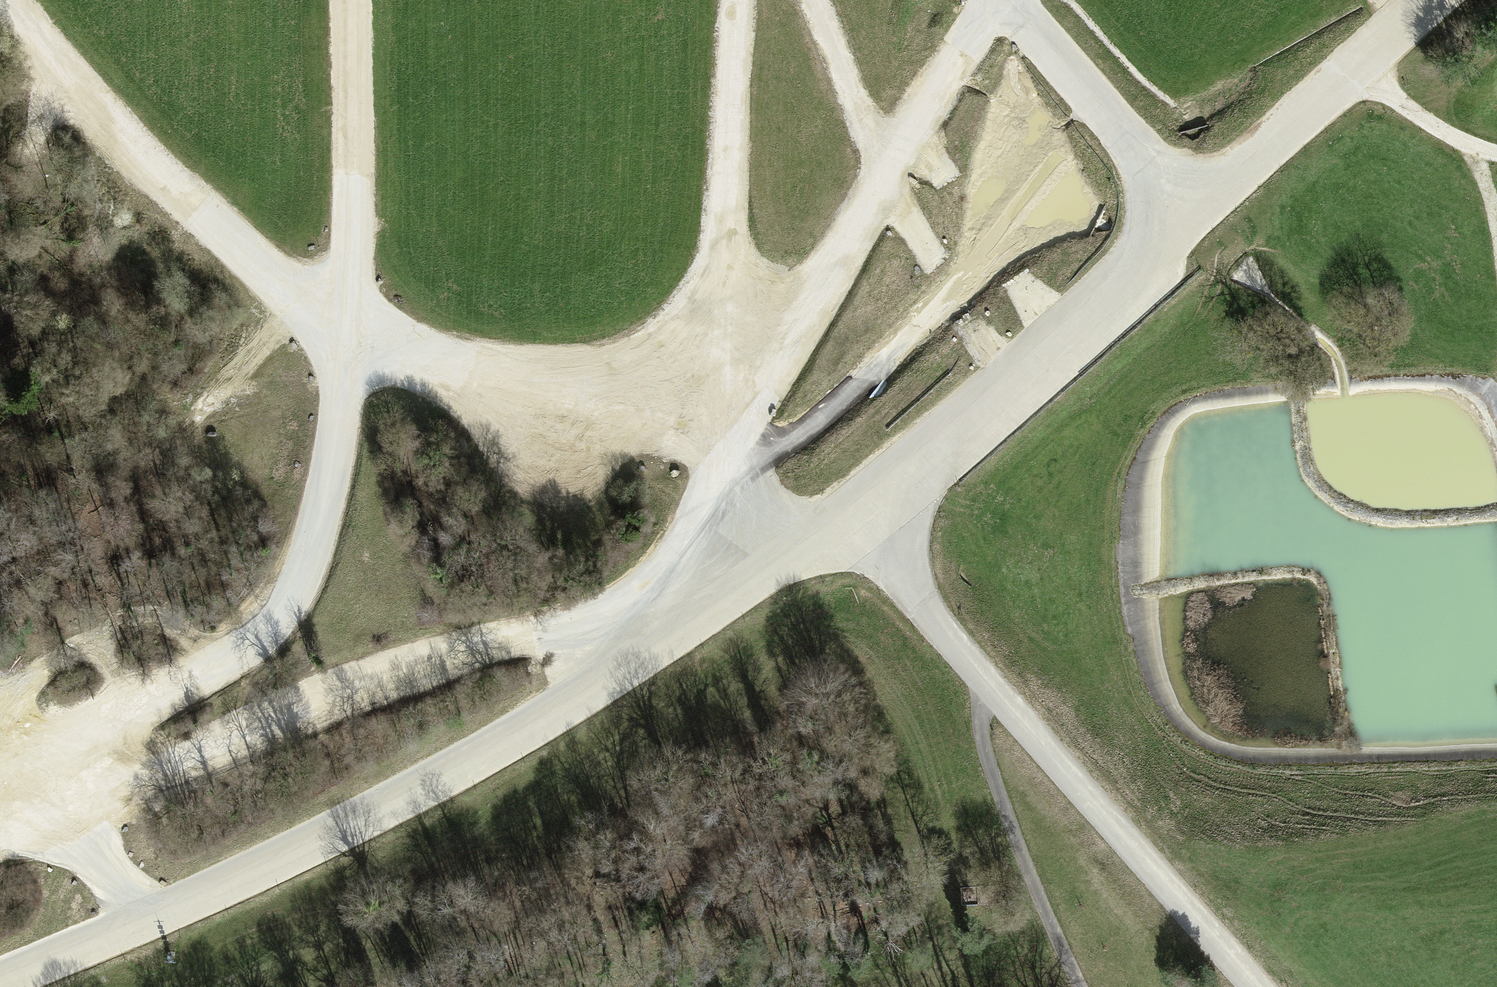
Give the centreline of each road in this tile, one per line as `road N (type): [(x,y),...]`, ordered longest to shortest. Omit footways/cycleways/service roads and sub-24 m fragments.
road 1 (track): [(352,0),(349,322),(340,434),(315,546),(286,608),(237,659),(0,797)]
road 2 (track): [(711,377),(573,390),(448,371),(349,322),(285,283),(172,187),(6,0)]
road 3 (track): [(726,457),(668,563),(580,622),(390,674),(46,814)]
road 4 (track): [(735,0),(711,377),(741,580)]
road 5 (track): [(726,457),(927,106),(1007,0)]
road 6 (track): [(850,521),(1126,840)]
road 7 (track): [(1073,986),(984,748),(996,686)]
road 8 (unclassified): [(1126,840),(1257,986)]
road 9 (track): [(813,0),(891,170)]
road 10 (track): [(149,918),(19,786)]
road 11 (track): [(1358,65),(1425,123),(1496,153)]

